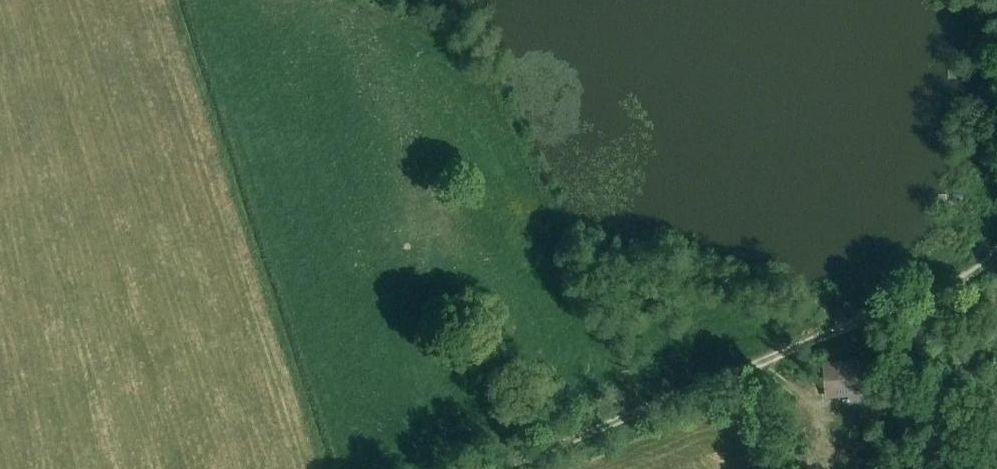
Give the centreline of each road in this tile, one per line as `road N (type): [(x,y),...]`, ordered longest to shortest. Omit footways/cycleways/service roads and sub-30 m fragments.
road 1 (track): [(495,468),(975,271),(996,249)]

